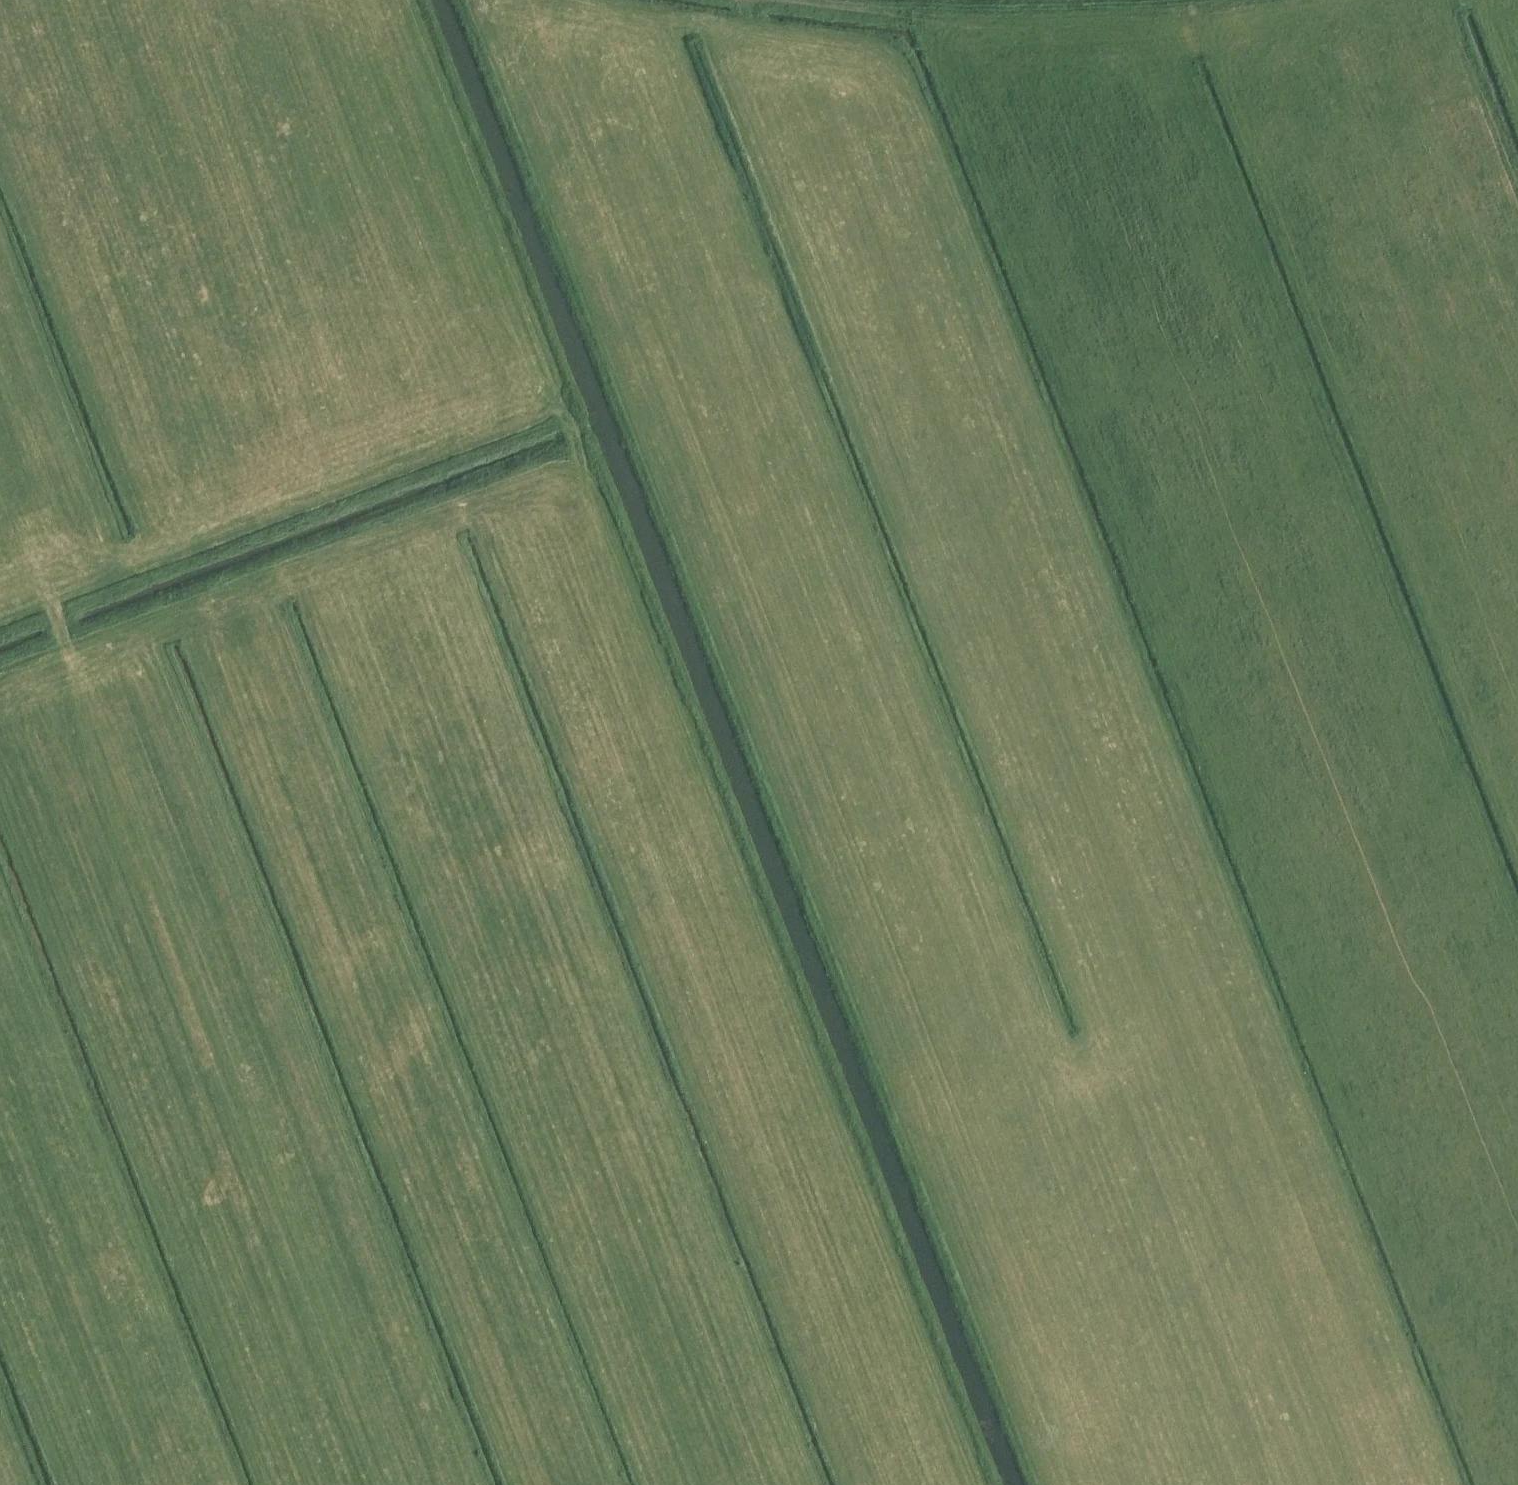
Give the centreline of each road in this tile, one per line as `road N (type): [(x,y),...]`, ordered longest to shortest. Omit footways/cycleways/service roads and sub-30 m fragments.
road 1 (track): [(907,19),(754,0)]

